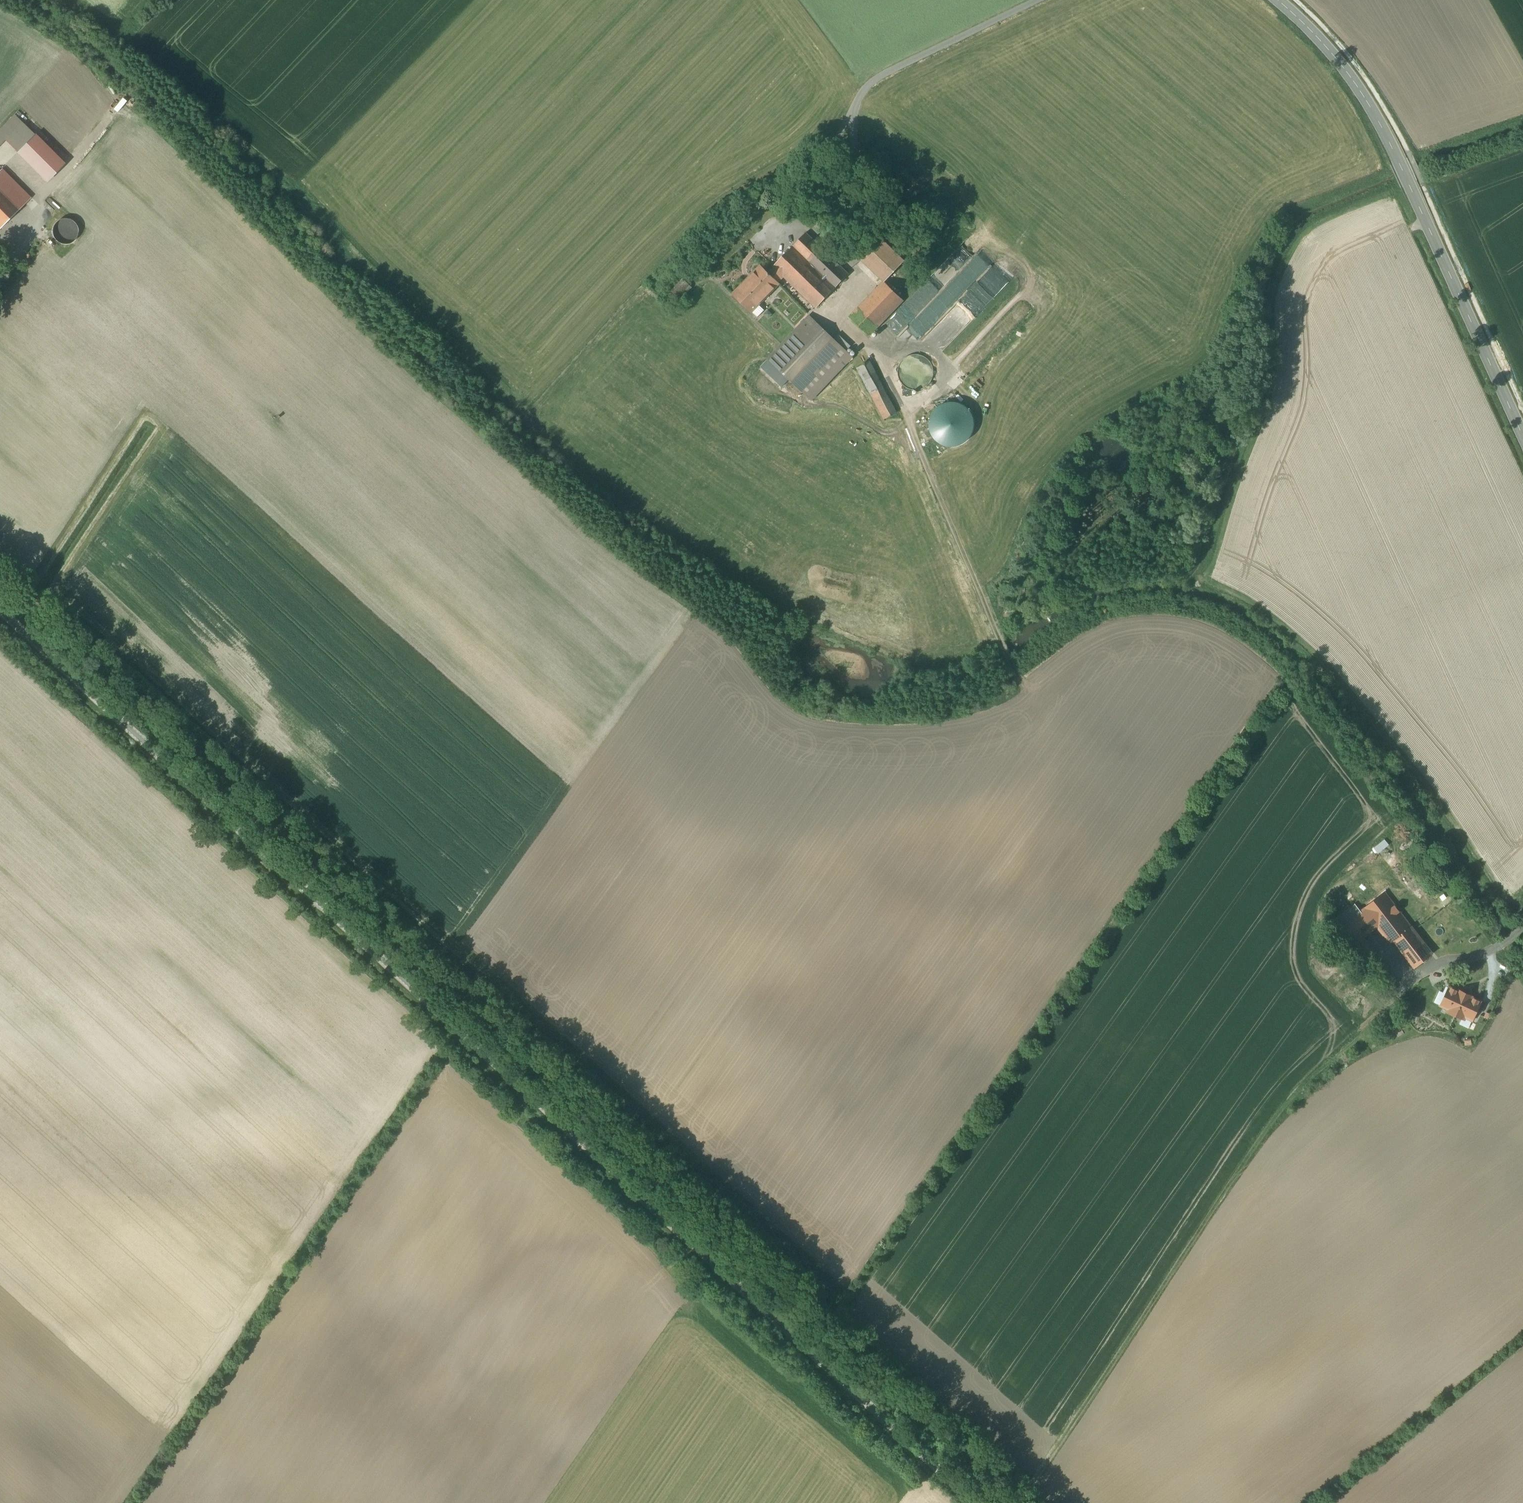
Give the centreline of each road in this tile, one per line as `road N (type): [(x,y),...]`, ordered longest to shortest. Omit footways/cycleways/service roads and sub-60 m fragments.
road 1 (residential): [(0,610),(974,1502)]
road 2 (track): [(1017,1502),(1270,1125),(1389,1005)]
road 3 (secondary): [(1276,0),(1318,40),(1374,114),(1522,437)]
road 4 (track): [(877,355),(1008,658)]

